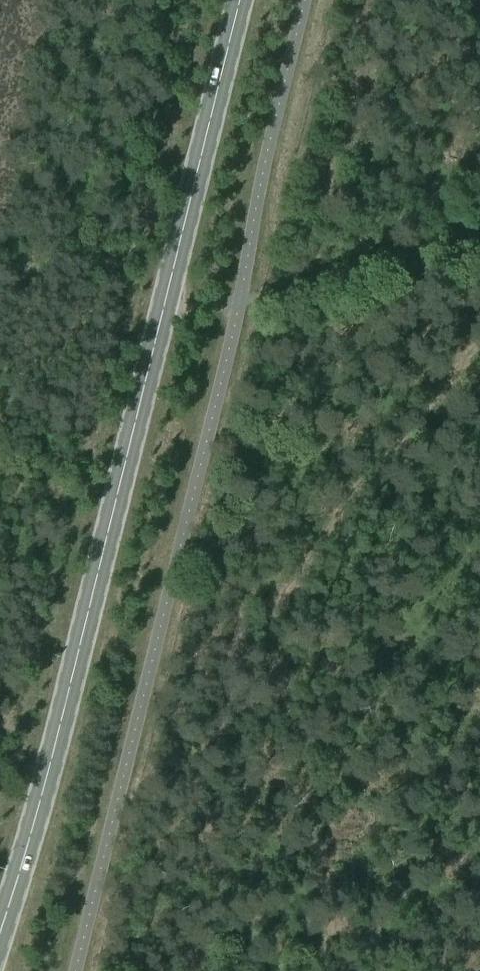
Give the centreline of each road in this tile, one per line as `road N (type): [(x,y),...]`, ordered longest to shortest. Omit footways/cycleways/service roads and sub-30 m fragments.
road 1 (primary): [(0,934),(45,784),(240,0)]

